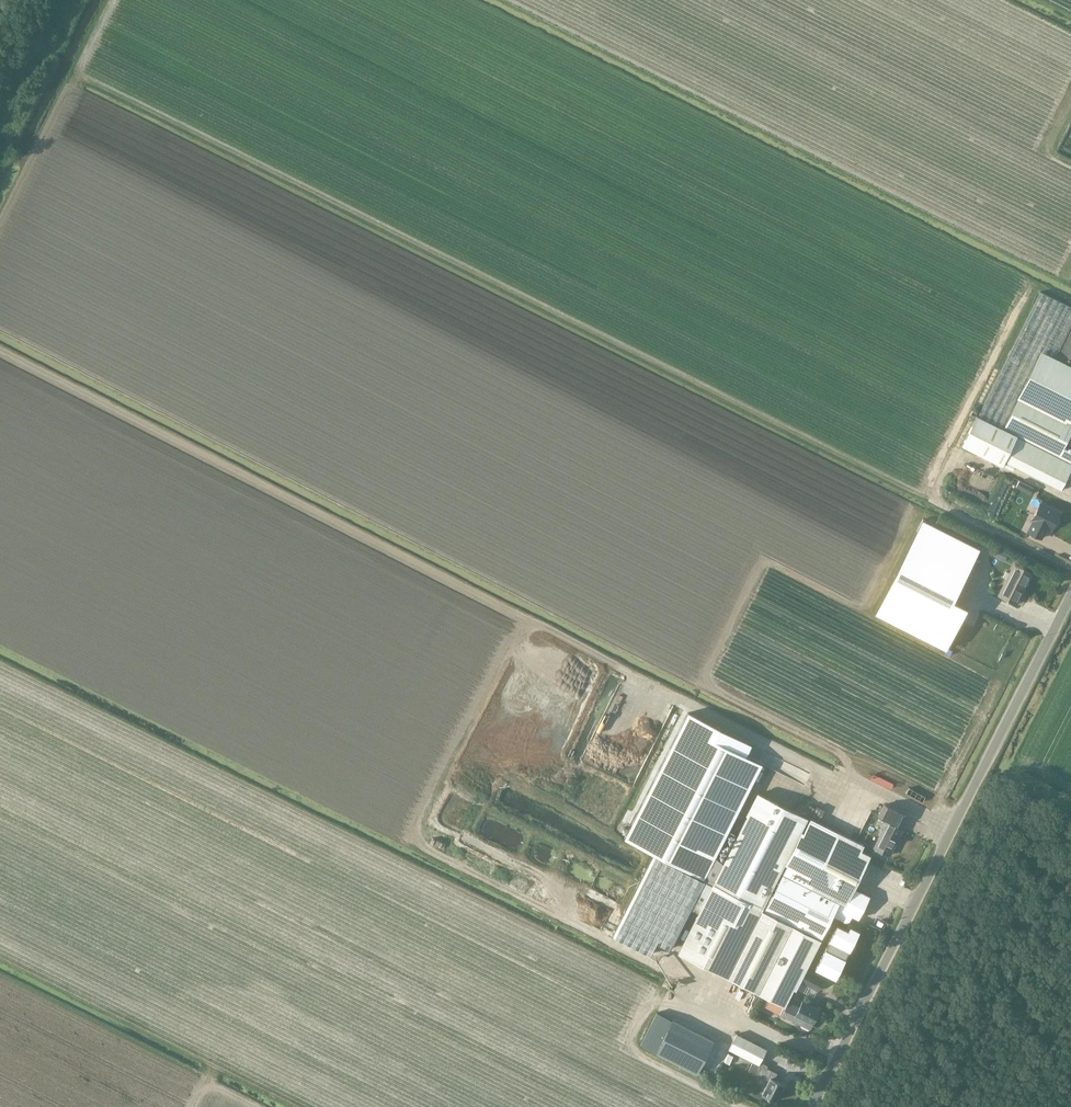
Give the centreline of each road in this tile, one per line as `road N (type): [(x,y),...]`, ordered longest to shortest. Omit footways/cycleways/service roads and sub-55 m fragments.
road 1 (unclassified): [(812,1106),(1070,595)]
road 2 (track): [(844,772),(843,755),(711,686),(705,667),(762,562),(852,601),(901,510)]
road 3 (track): [(0,226),(113,0)]
road 4 (track): [(930,815),(994,688)]

